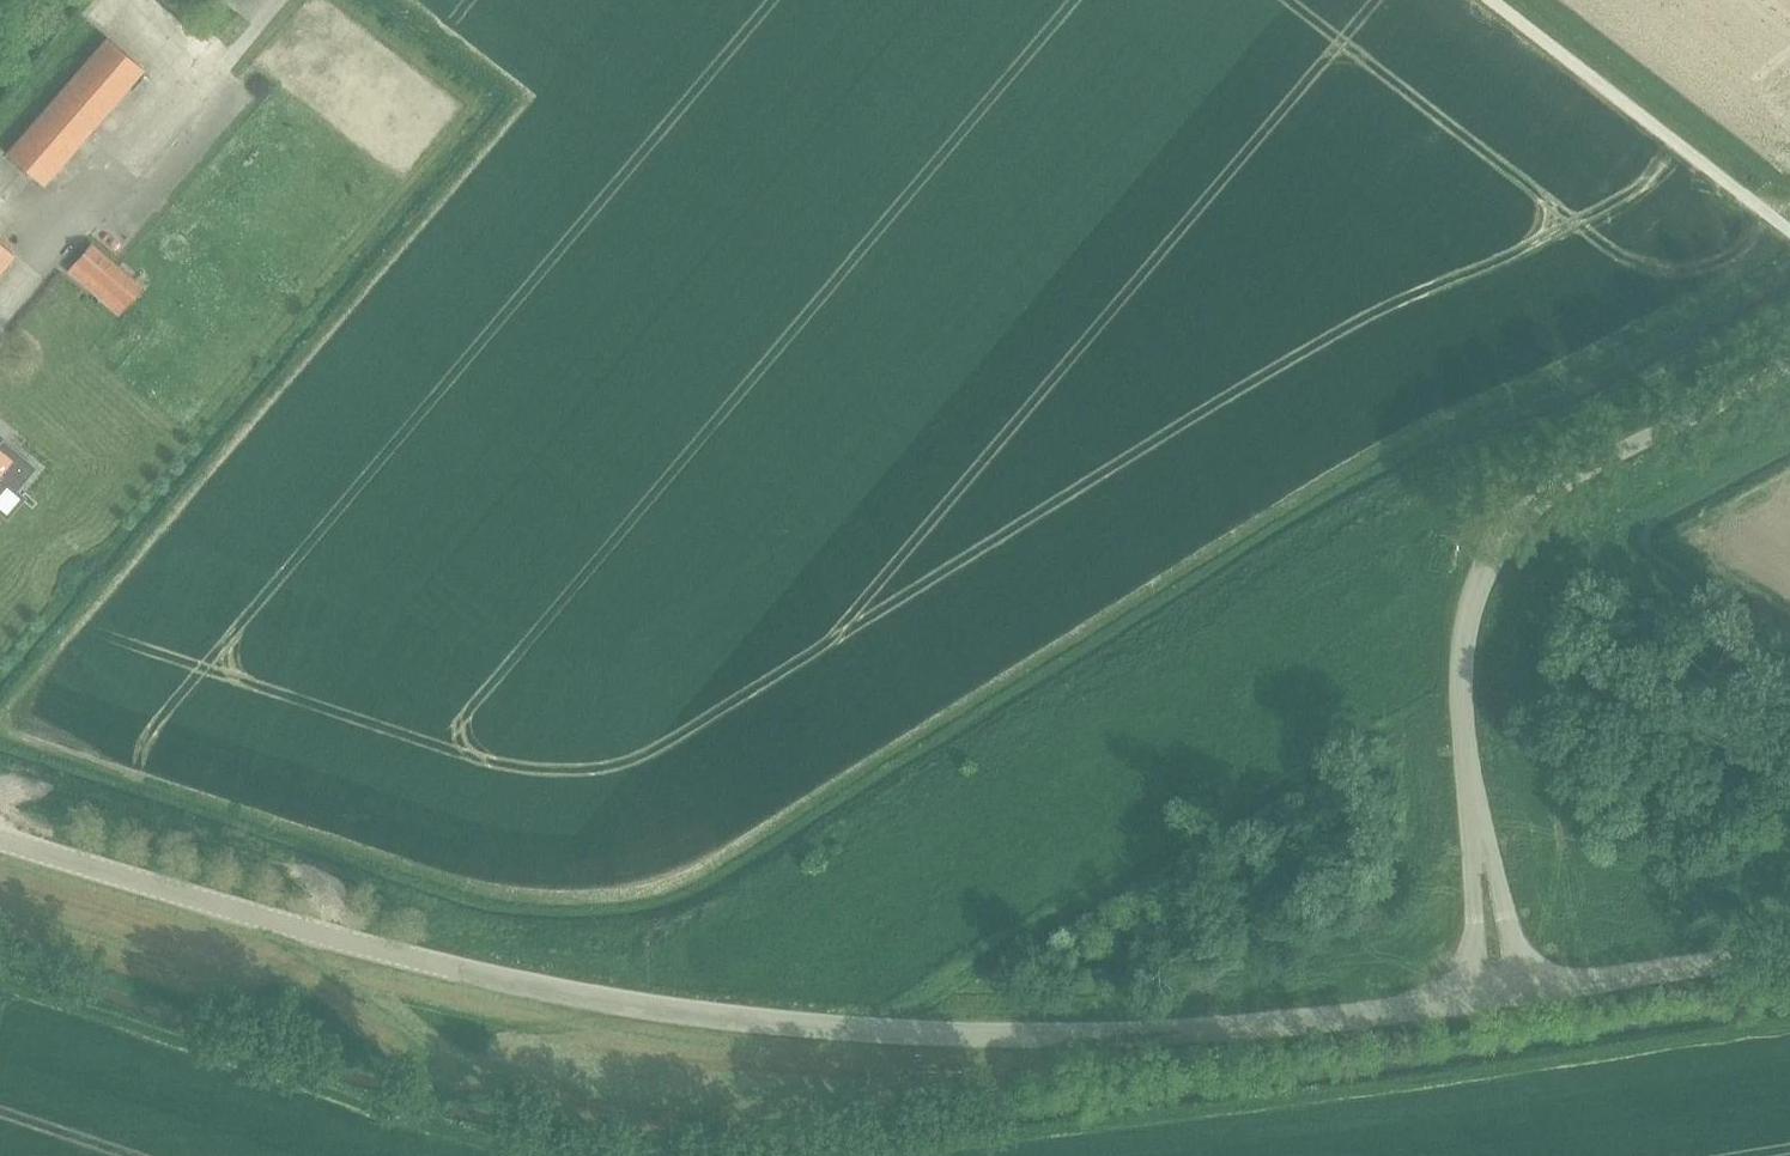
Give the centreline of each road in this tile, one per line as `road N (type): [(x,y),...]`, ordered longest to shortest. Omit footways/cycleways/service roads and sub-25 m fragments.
road 1 (unclassified): [(1500,994),(1146,1034),(916,1037),(683,1016),(460,970),(0,838)]
road 2 (unclassified): [(1500,994),(1460,655),(1487,557),(1553,486),(1789,364)]
road 3 (track): [(1789,229),(1492,0)]
road 4 (unclassified): [(1500,994),(1789,950)]

